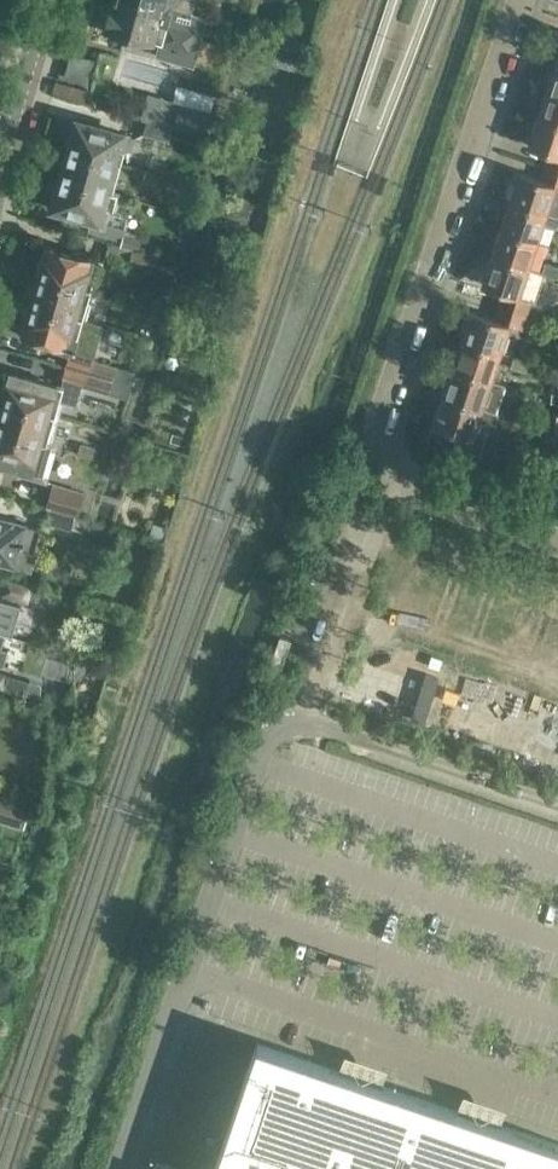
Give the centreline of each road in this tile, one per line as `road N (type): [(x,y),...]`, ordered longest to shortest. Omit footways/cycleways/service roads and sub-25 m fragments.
road 1 (residential): [(524,0),(377,442),(398,486),(557,542)]
road 2 (residential): [(0,170),(49,0)]

